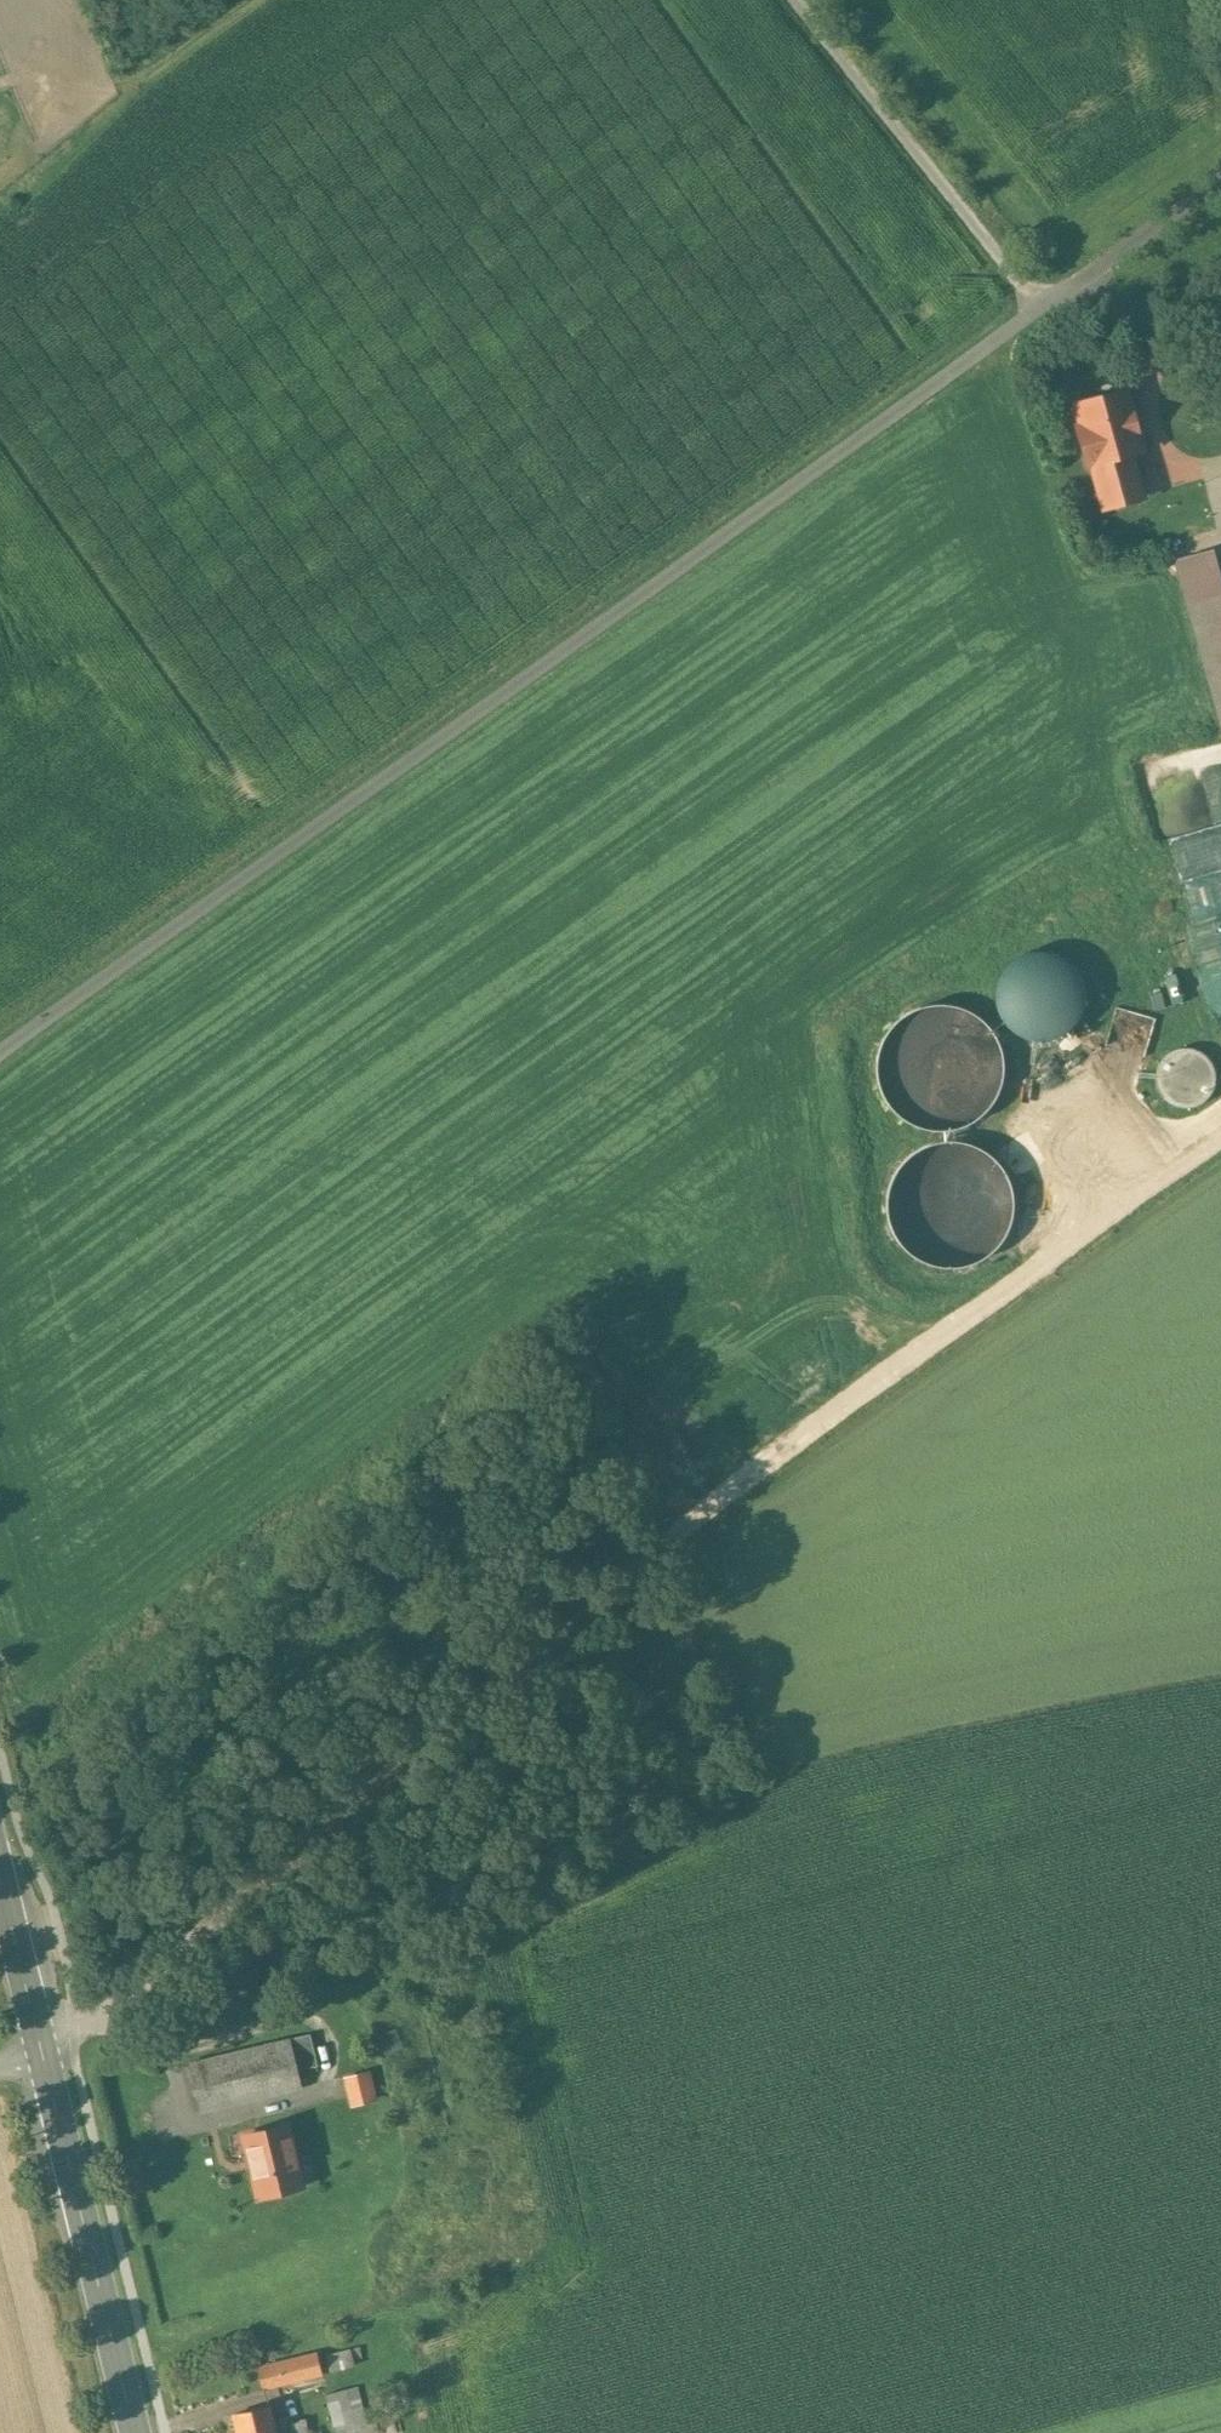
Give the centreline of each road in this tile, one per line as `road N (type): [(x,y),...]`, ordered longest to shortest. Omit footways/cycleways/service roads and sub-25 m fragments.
road 1 (unclassified): [(0,1052),(1046,309),(800,0)]
road 2 (track): [(1220,1132),(676,1534),(135,1987),(42,2048)]
road 3 (secondary): [(42,2048),(134,2432)]
road 4 (secondary): [(0,1882),(42,2048)]
road 5 (track): [(250,0),(124,89)]

